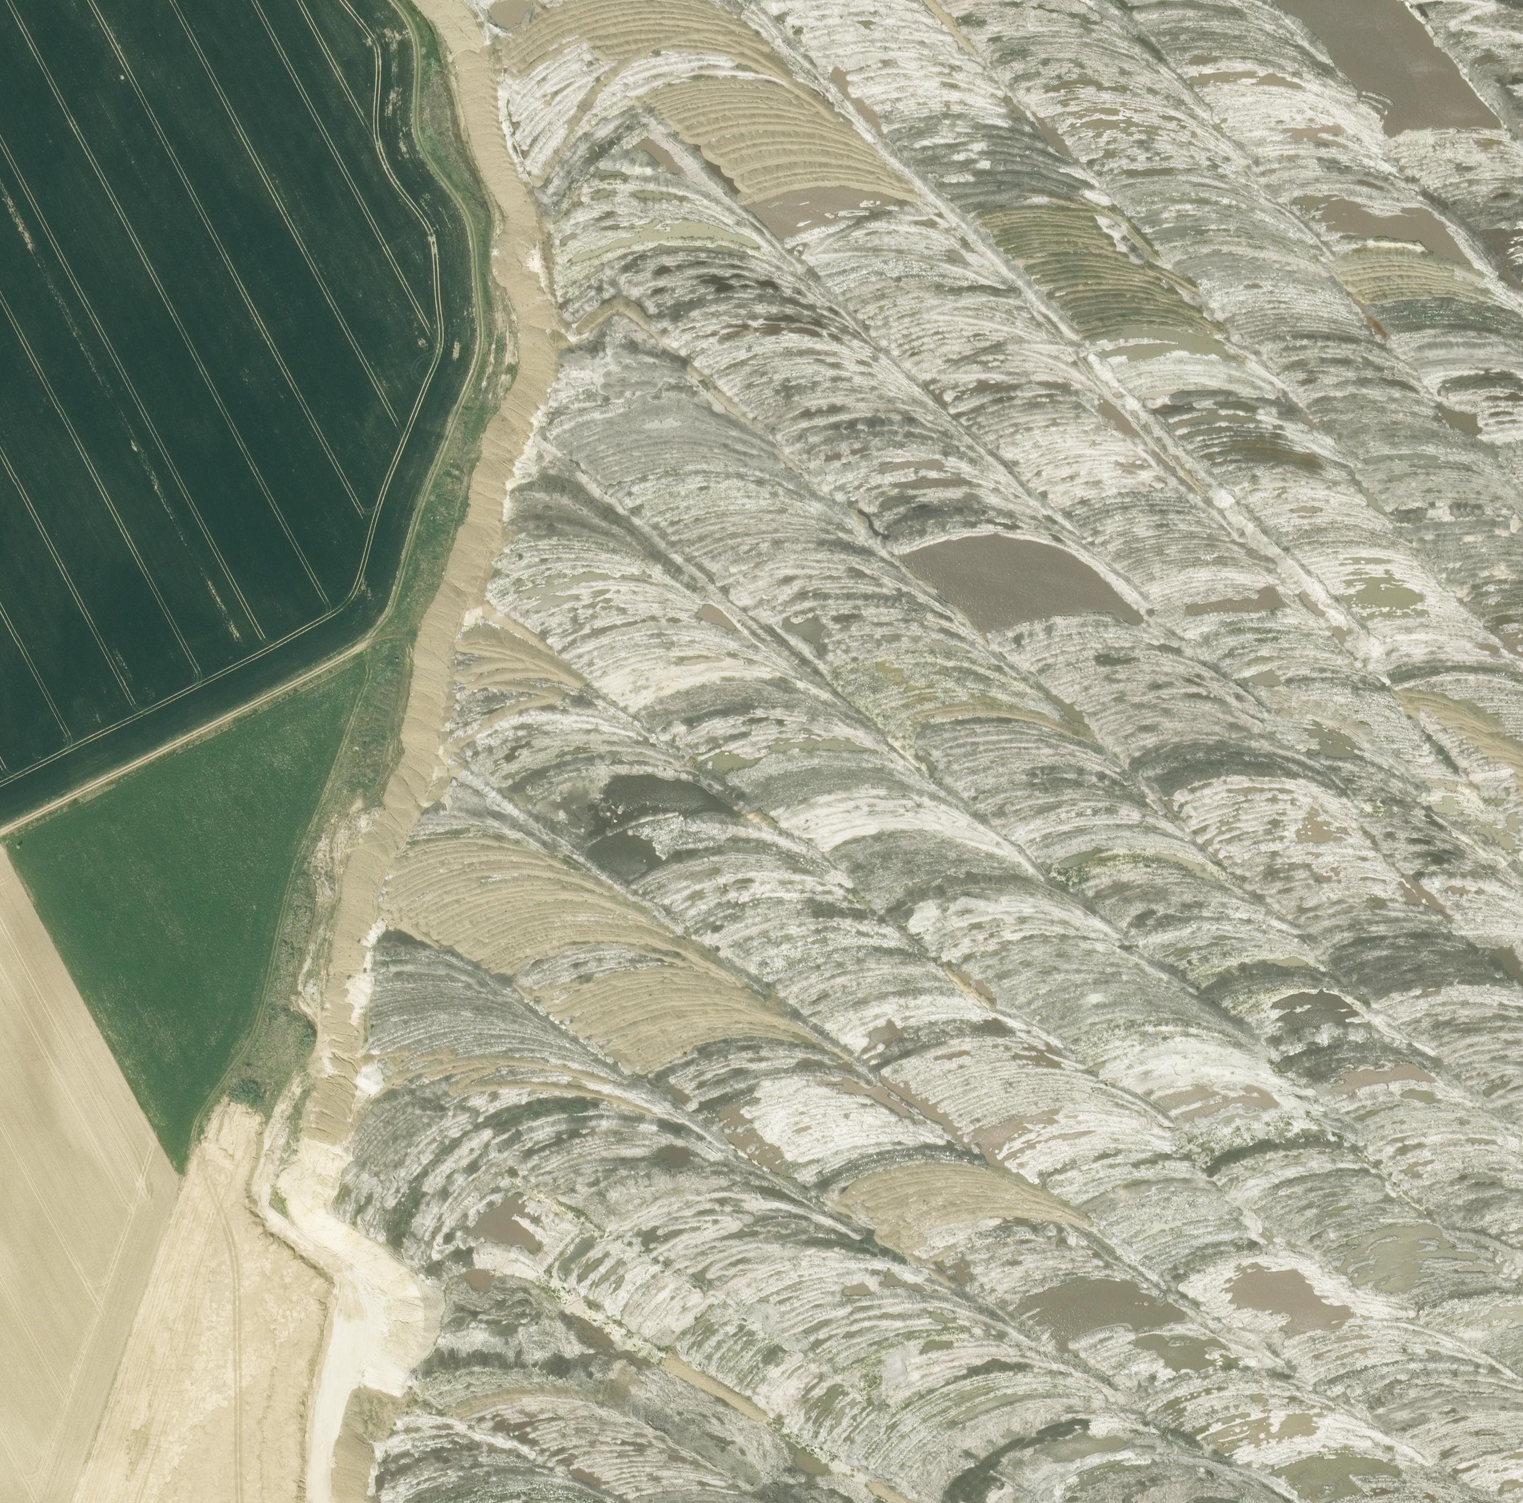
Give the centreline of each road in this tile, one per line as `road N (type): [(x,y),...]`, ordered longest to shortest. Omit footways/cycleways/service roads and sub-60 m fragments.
road 1 (track): [(0,828),(349,662)]

